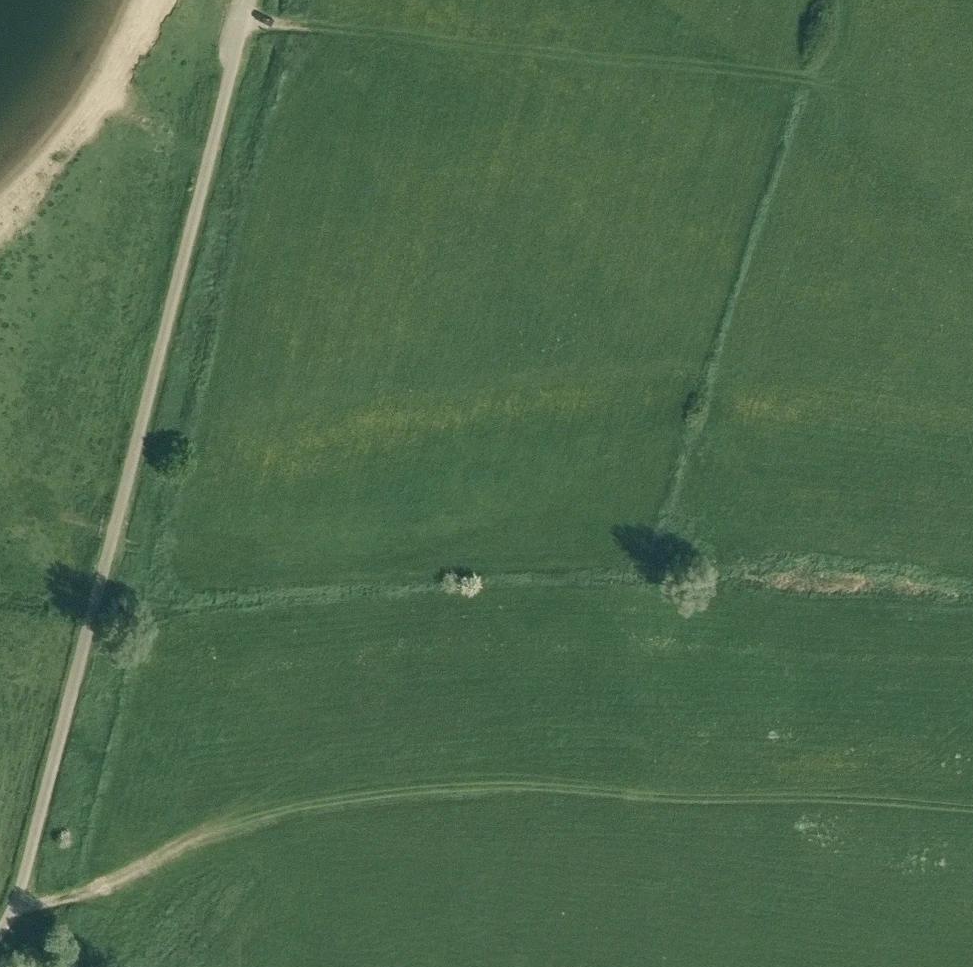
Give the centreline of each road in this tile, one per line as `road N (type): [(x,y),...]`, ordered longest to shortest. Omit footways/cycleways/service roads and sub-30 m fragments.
road 1 (track): [(0,932),(20,892),(247,0)]

